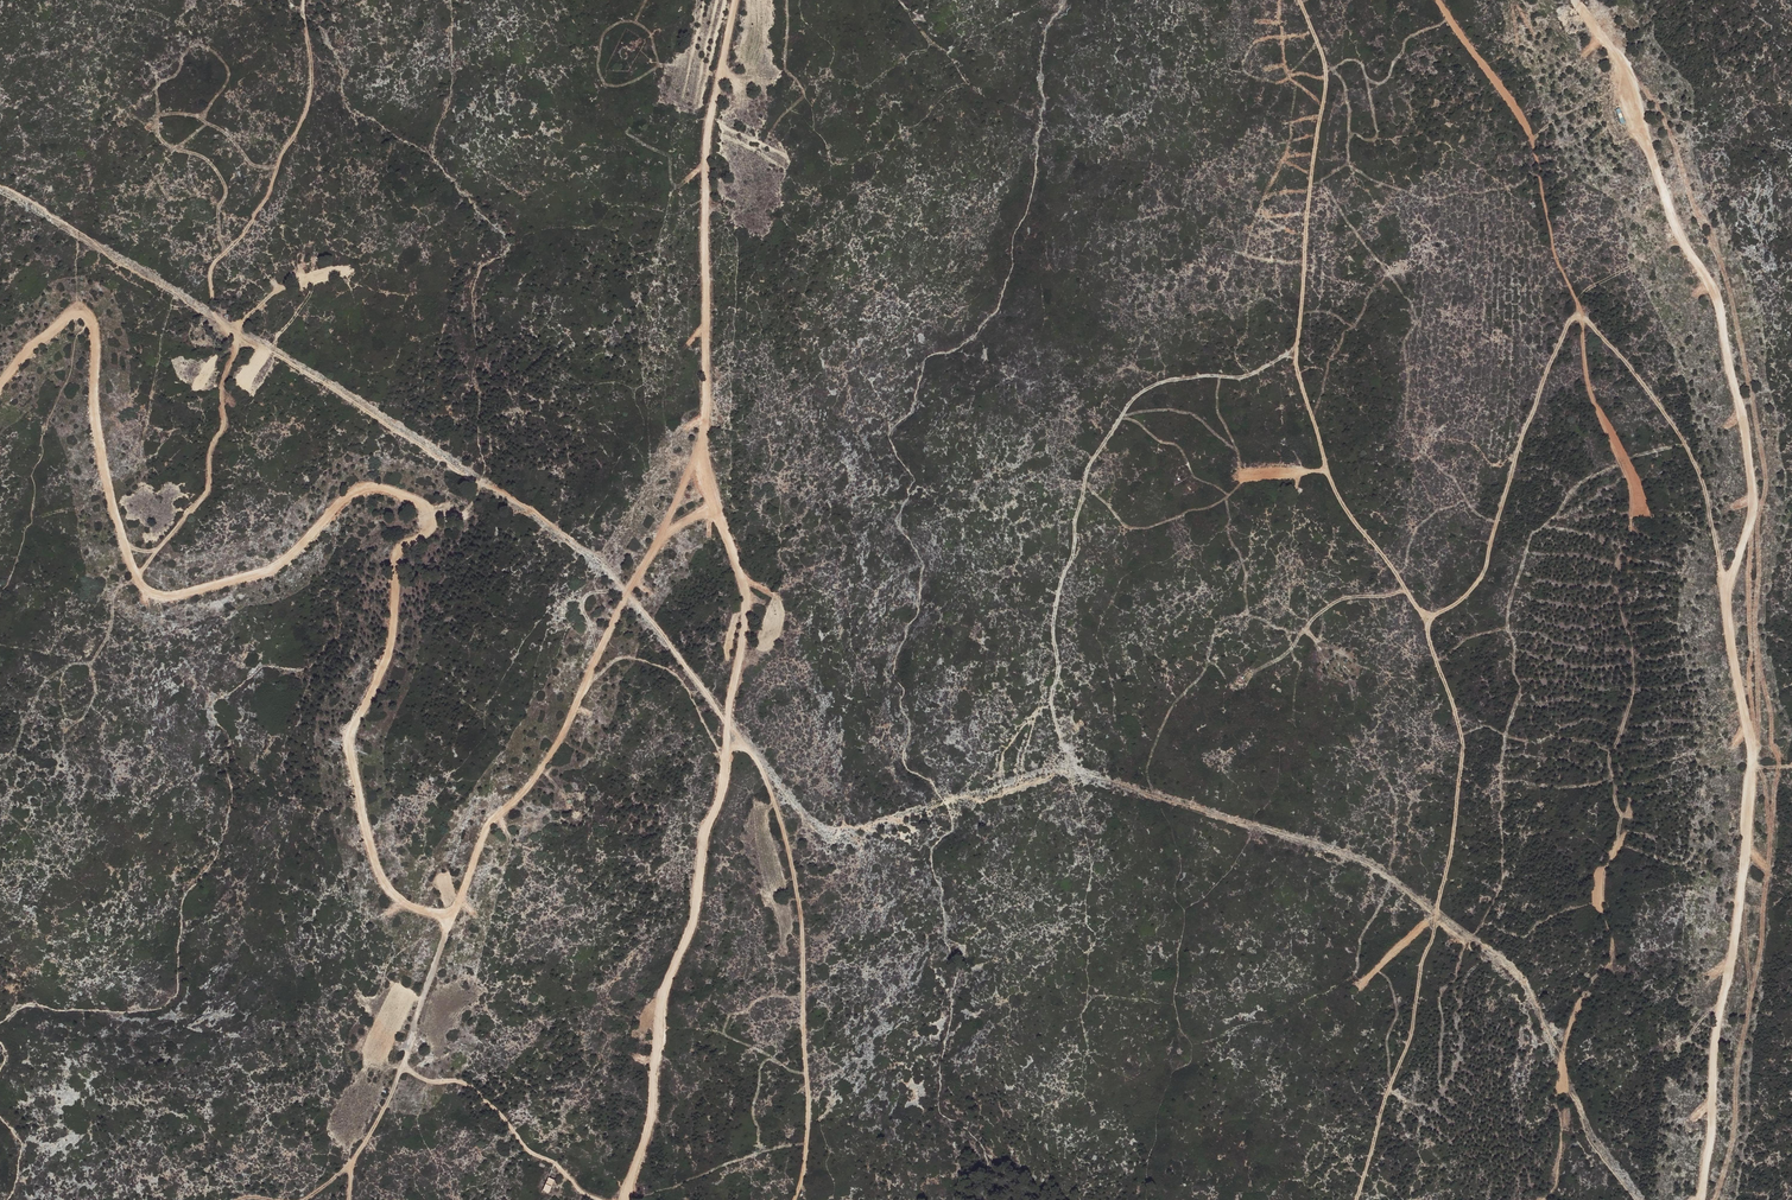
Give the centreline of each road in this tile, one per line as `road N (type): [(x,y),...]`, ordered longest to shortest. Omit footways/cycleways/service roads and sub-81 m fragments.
road 1 (track): [(1438,0),(1532,137),(1553,243),(1577,300),(1587,377),(1631,492),(1631,531),(1612,584),(1634,646),(1635,677),(1610,754),(1621,815),(1603,890),(1610,958),(1568,1028),(1559,1090),(1564,1136),(1548,1199)]
road 2 (track): [(1299,0),(1326,79),(1298,369),(1341,500),(1425,619),(1464,749),(1413,1022),(1356,1199)]
road 3 (track): [(1575,0),(1629,66),(1683,245),(1718,300),(1750,455),(1754,513),(1726,603),(1753,760),(1700,1199)]
road 4 (track): [(623,1199),(652,1114),(662,1001),(693,915),(747,606),(703,450),(706,167),(735,0)]
road 5 (track): [(452,920),(391,892),(350,748),(390,639),(399,553),(428,533),(437,518),(431,507),(376,487),(355,489),(275,568),(169,597),(148,593),(120,532),(110,487),(92,322),(76,315),(60,320),(0,383)]
road 6 (track): [(719,505),(684,519),(655,548),(550,756),(486,826),(401,1064),(436,1085),(458,1081),(476,1093),(532,1155),(599,1199)]
road 7 (track): [(483,485),(531,507),(570,546),(604,564),(753,751),(783,827),(799,899),(809,1108),(794,1199)]
road 8 (track): [(1425,619),(1454,605),(1483,576),(1545,374),(1580,315),(1634,371),(1688,447),(1707,490),(1728,584)]
road 9 (track): [(997,787),(1004,745),(1052,707),(1060,674),(1055,613),(1087,470),(1124,412),(1162,382),(1247,377),(1296,352)]
road 10 (track): [(237,344),(273,354),(483,485),(475,501),(437,518)]
road 11 (track): [(218,322),(0,184)]
road 12 (track): [(1754,513),(1752,742)]
road 13 (track): [(582,691),(619,658),(661,666),(689,690),(723,761)]
road 14 (track): [(403,1065),(351,1166),(347,1199)]

